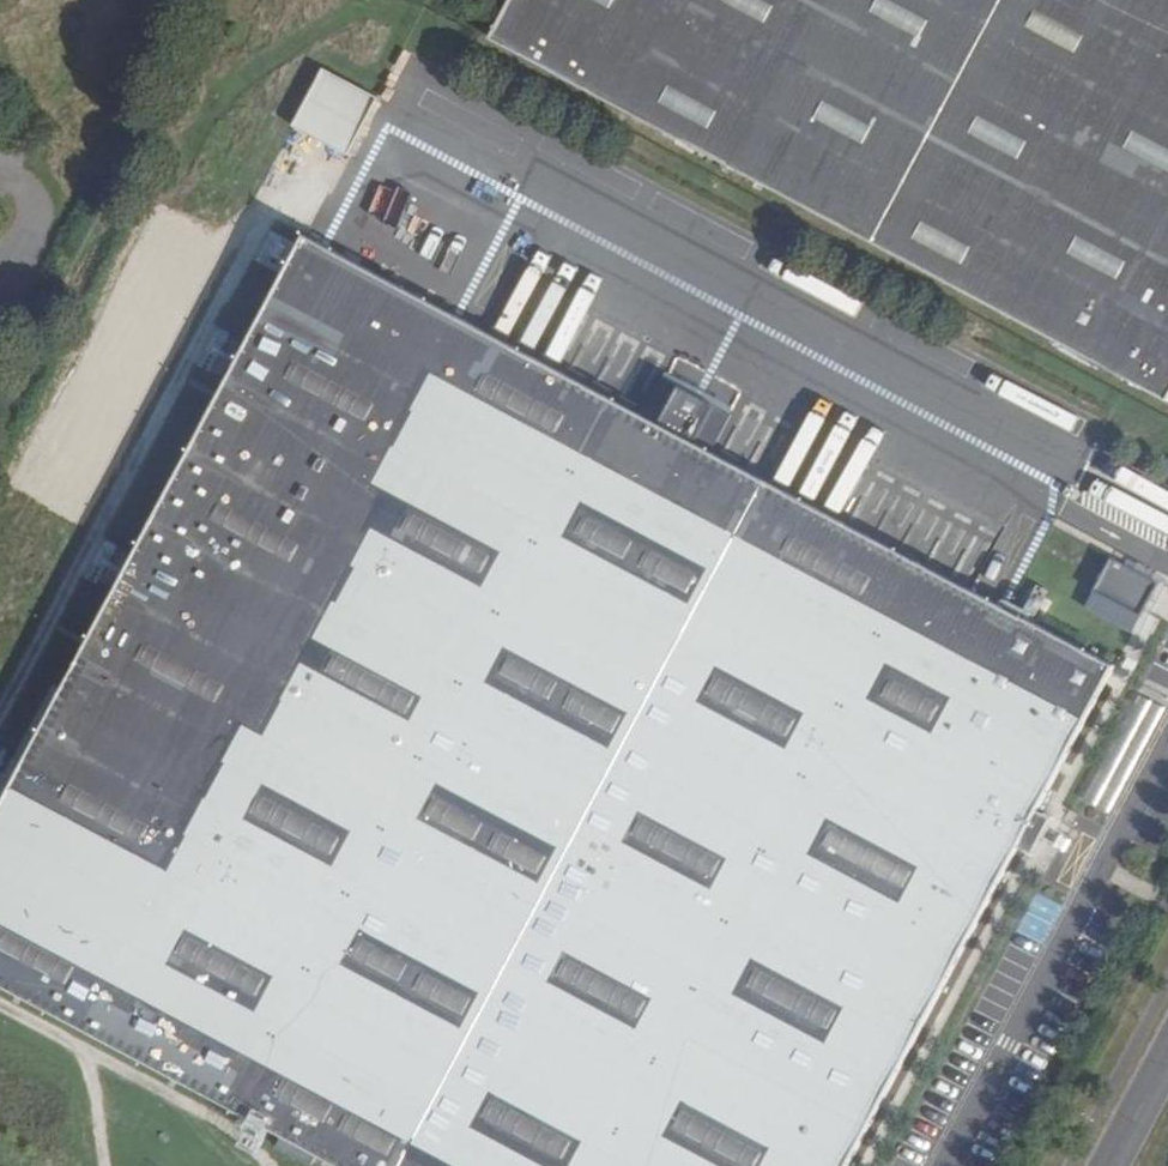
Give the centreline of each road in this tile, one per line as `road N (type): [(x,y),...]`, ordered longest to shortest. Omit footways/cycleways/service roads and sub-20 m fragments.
road 1 (unclassified): [(1167,1058),(1110,1165)]

